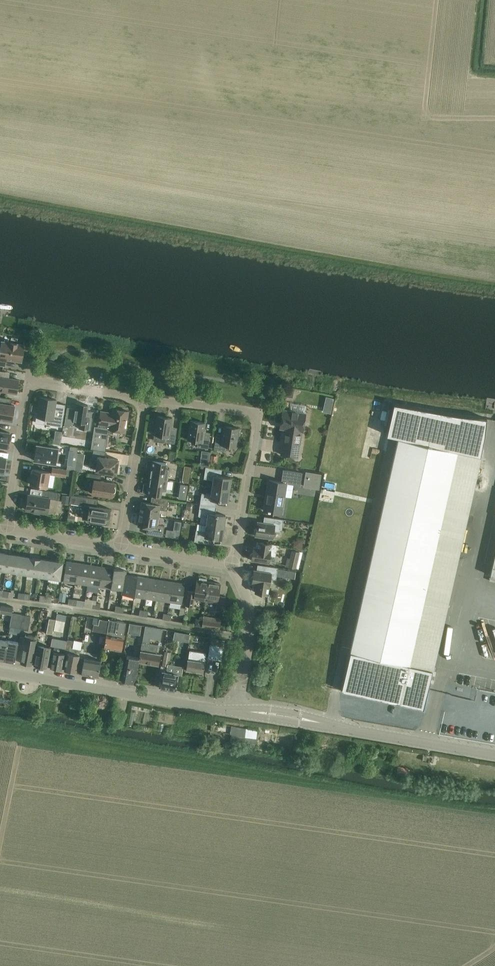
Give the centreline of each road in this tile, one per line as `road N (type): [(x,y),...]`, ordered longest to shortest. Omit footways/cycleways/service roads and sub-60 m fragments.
road 1 (residential): [(232,565),(258,421),(248,412),(144,397)]
road 2 (tertiary): [(494,755),(235,713)]
road 3 (tertiary): [(235,713),(0,672)]
road 4 (residential): [(121,548),(144,397)]
road 5 (residential): [(6,531),(29,380)]
road 6 (residential): [(235,713),(251,616),(232,565)]

